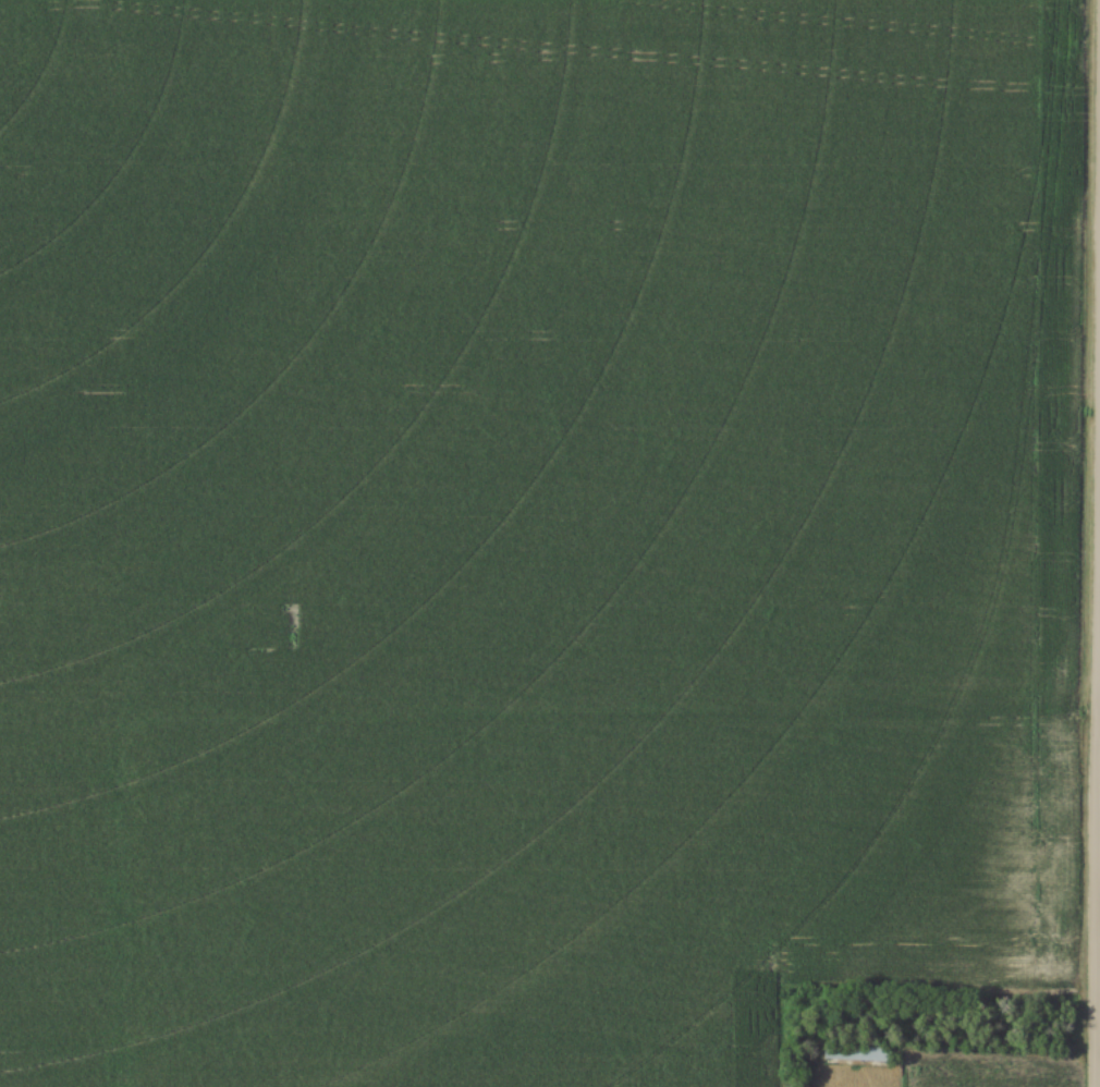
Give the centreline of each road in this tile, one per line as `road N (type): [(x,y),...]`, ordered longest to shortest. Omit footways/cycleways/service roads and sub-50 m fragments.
road 1 (tertiary): [(1090,1086),(1099,0)]

